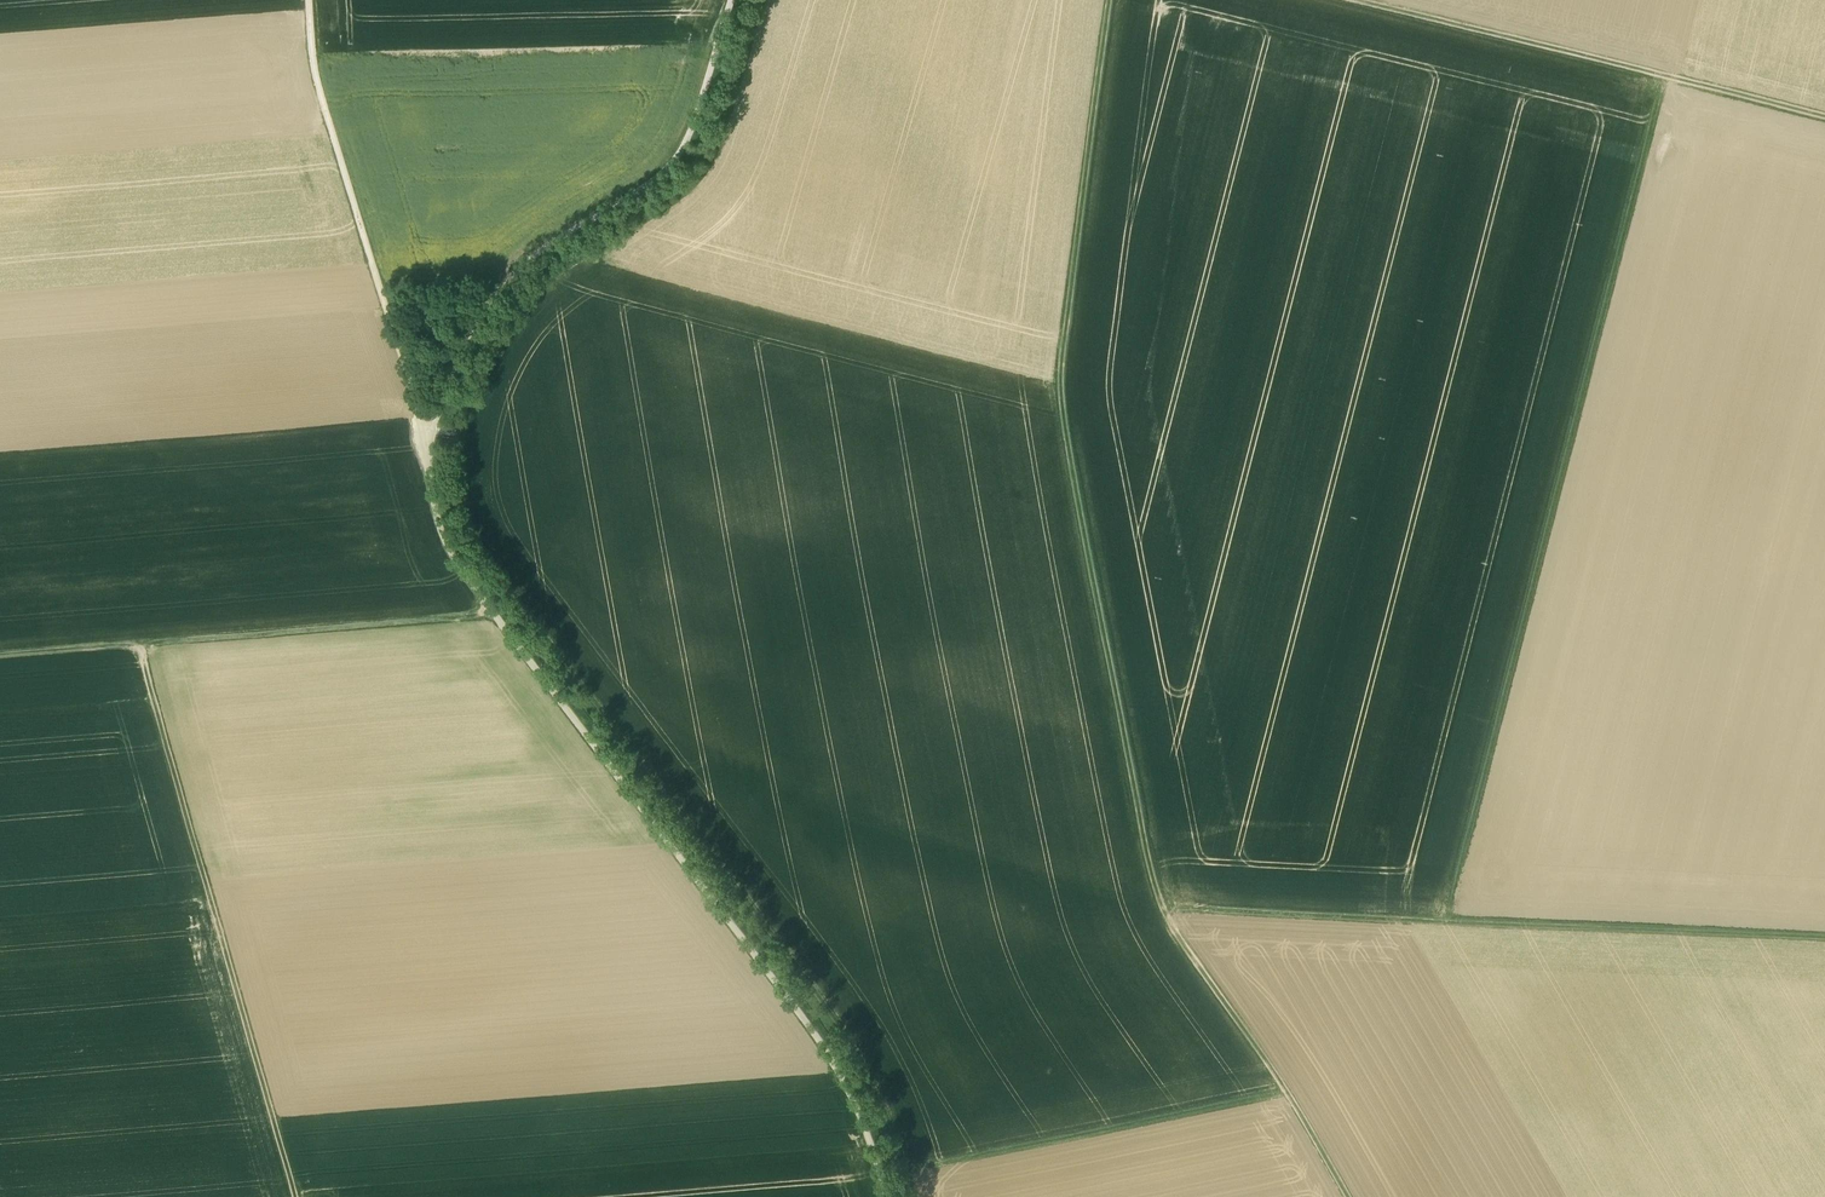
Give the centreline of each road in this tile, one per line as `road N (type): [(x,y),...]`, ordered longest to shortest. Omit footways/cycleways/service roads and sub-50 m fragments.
road 1 (track): [(744,0),(687,162),(535,271),(484,331),(446,438),(428,437),(433,518),(438,539),(490,620),(840,1078),(883,1196)]
road 2 (track): [(911,1196),(880,1104),(839,1030),(485,561),(459,499),(498,367),(540,307),(671,221),(712,184),(776,0)]
road 3 (track): [(1339,1196),(1163,901),(1066,389),(1119,0)]
road 4 (track): [(1824,123),(1675,85),(1460,905)]
road 5 (track): [(0,666),(146,653),(302,1196)]
road 6 (track): [(316,0),(324,88),(428,437)]
road 7 (track): [(1280,1092),(906,1179)]
road 8 (track): [(1456,931),(1824,942)]
road 9 (track): [(1331,0),(1675,85)]
road 10 (track): [(490,620),(146,653)]
road 11 (track): [(1169,917),(1456,931),(1460,905)]

